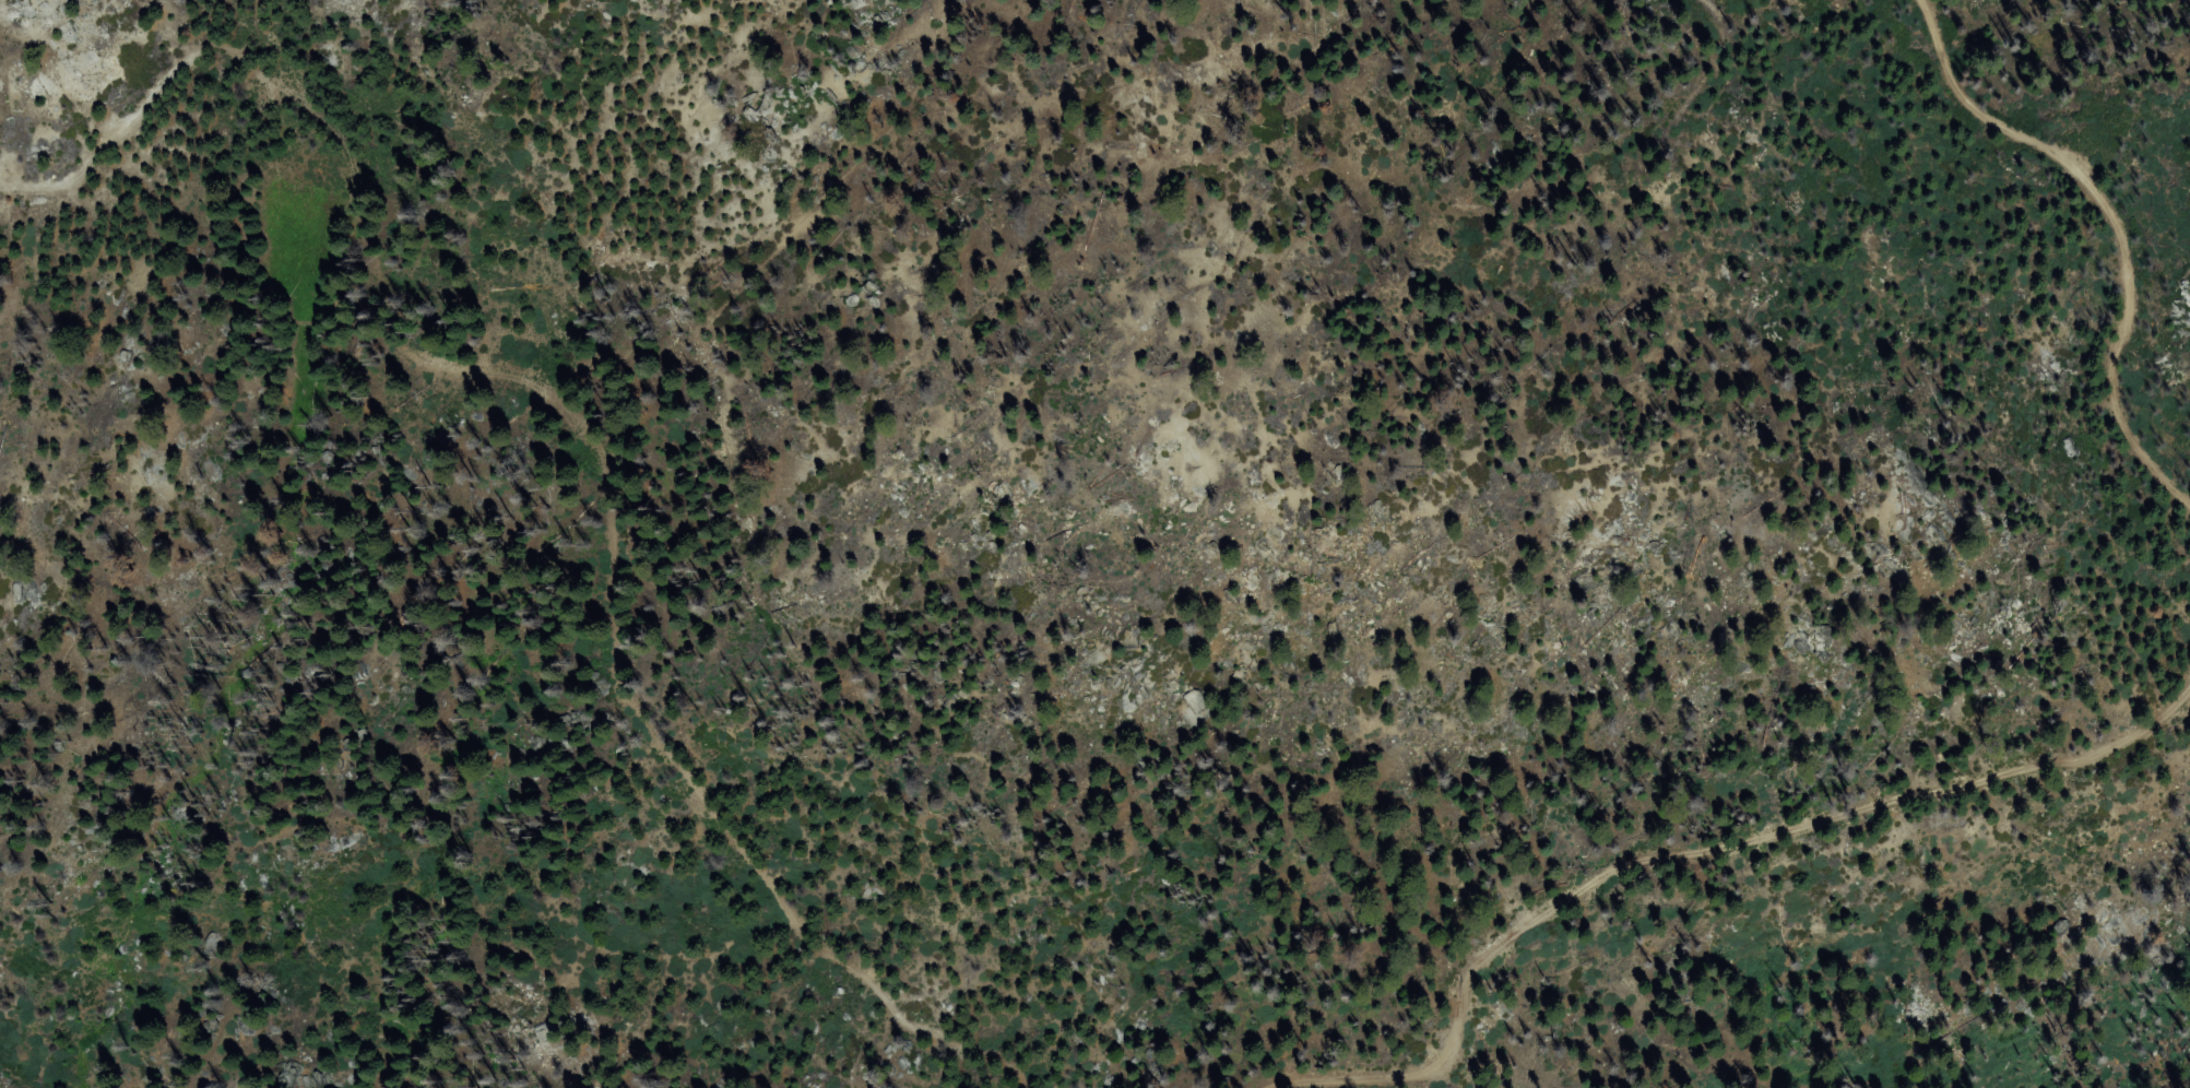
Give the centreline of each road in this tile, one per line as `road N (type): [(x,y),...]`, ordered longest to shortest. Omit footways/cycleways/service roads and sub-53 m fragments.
road 1 (track): [(2189,688),(2164,717),(2086,753),(1634,863),(1528,922),(1483,960),(1466,980),(1451,1048),(1430,1066),(1411,1077),(1268,1087)]
road 2 (track): [(1916,0),(1957,93),(2016,143),(2052,159),(2119,228),(2127,287),(2115,400),(2124,434),(2189,510)]

